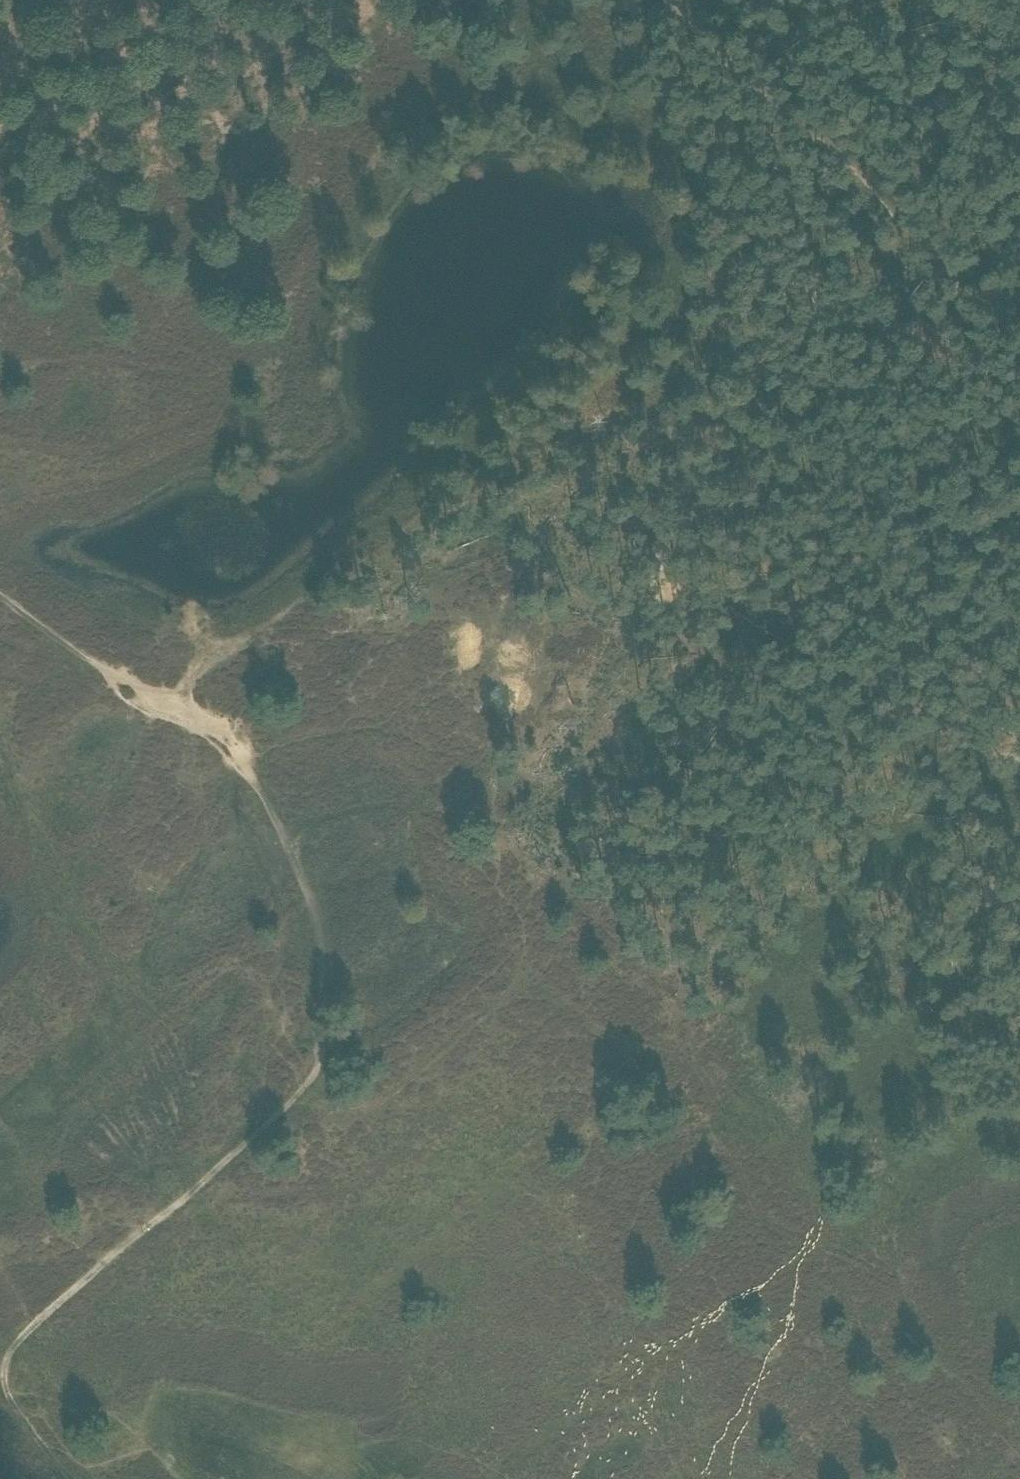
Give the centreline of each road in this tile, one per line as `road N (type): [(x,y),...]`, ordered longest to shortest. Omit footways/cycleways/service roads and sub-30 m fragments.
road 1 (track): [(0,595),(241,754),(296,858),(325,954),(319,1068),(268,1123),(6,1355),(6,1385),(20,1417),(69,1478)]
road 2 (track): [(1019,333),(666,0)]

